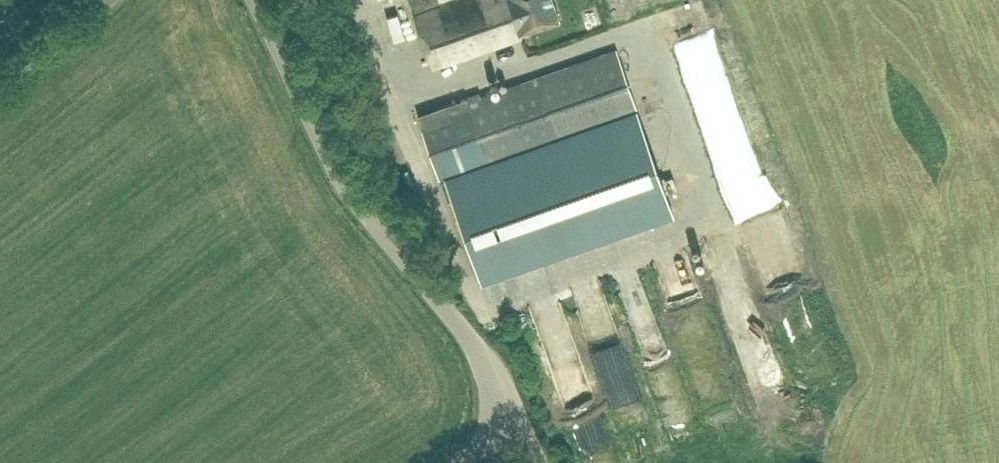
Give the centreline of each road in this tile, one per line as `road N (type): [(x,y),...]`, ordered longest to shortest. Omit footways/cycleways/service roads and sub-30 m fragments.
road 1 (unclassified): [(255,0),(355,200),(492,366)]
road 2 (unclassified): [(0,75),(100,0)]

